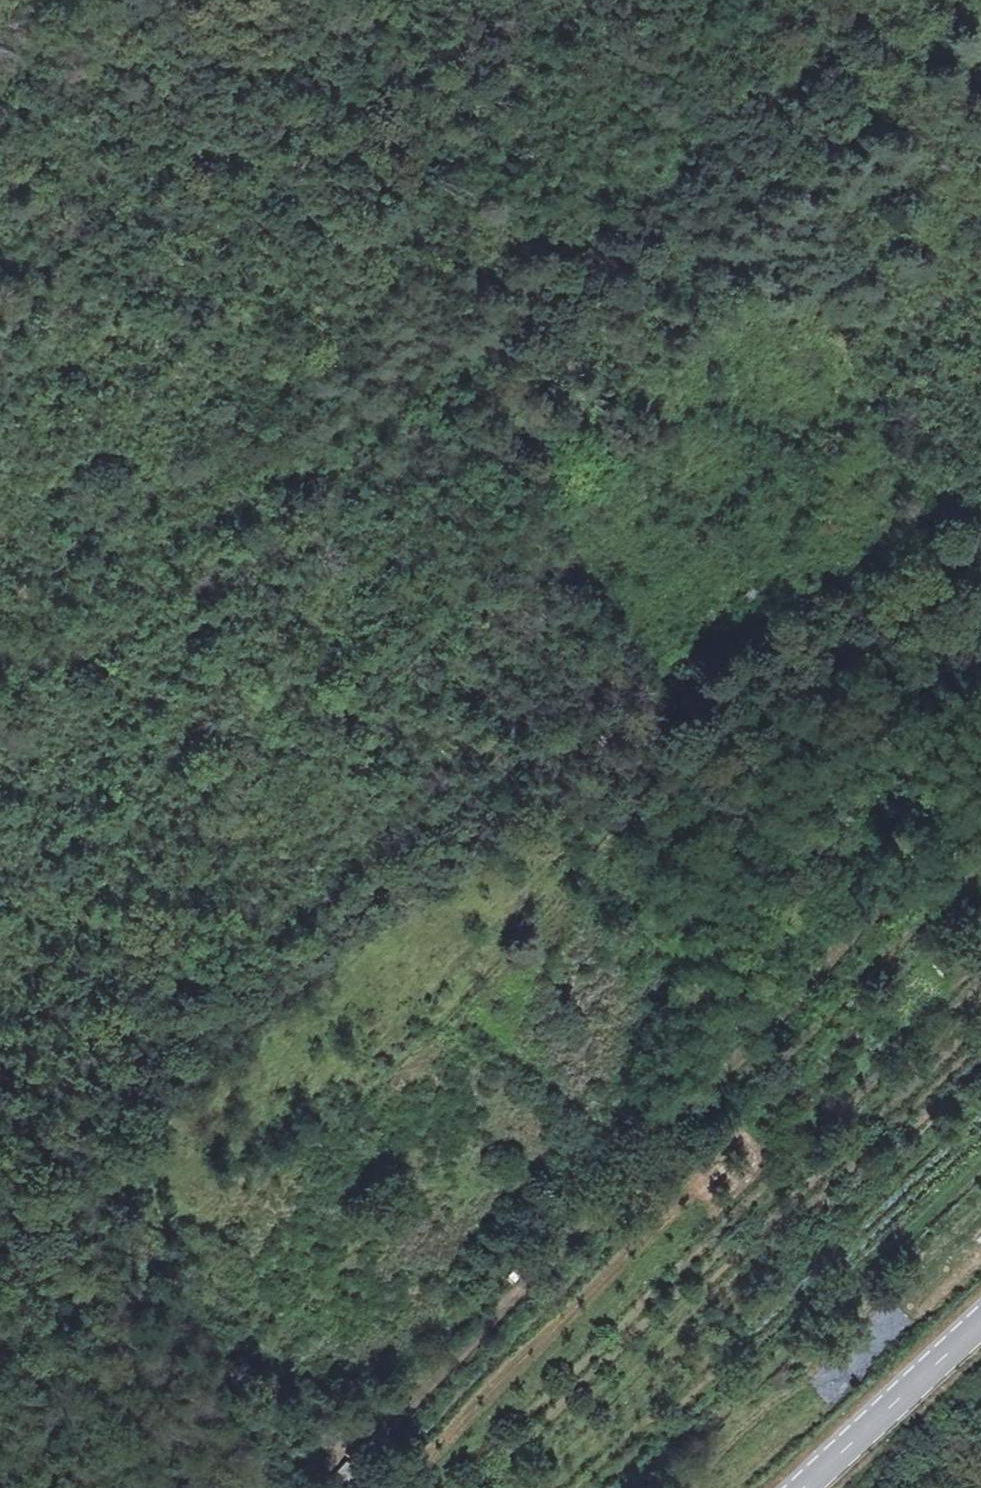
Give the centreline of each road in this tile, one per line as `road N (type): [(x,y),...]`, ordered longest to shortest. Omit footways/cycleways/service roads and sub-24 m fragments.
road 1 (track): [(0,1192),(123,1065),(543,778),(932,588),(980,573)]
road 2 (secondary): [(980,1321),(800,1487)]

